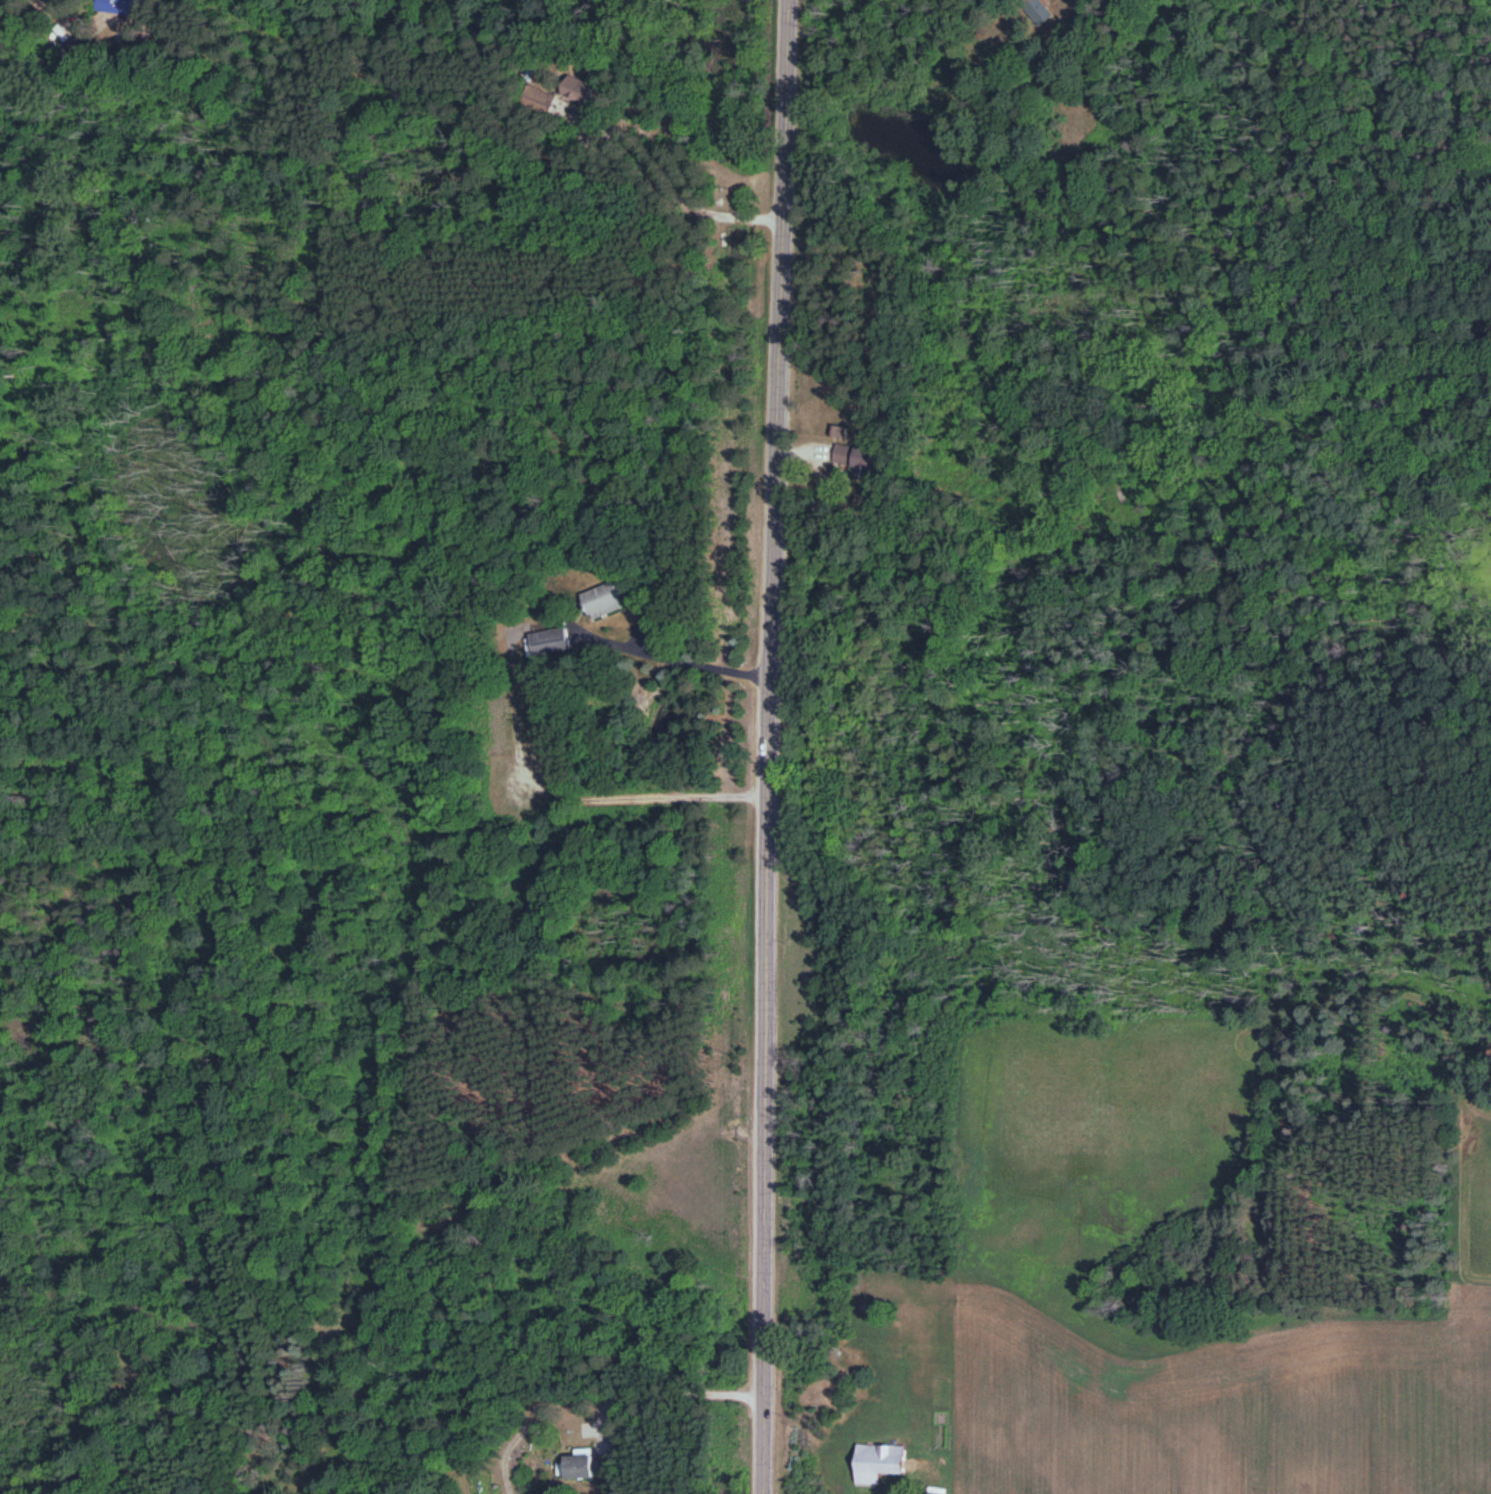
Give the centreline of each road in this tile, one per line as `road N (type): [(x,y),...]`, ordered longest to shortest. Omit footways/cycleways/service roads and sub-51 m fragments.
road 1 (tertiary): [(761,1493),(790,0)]

